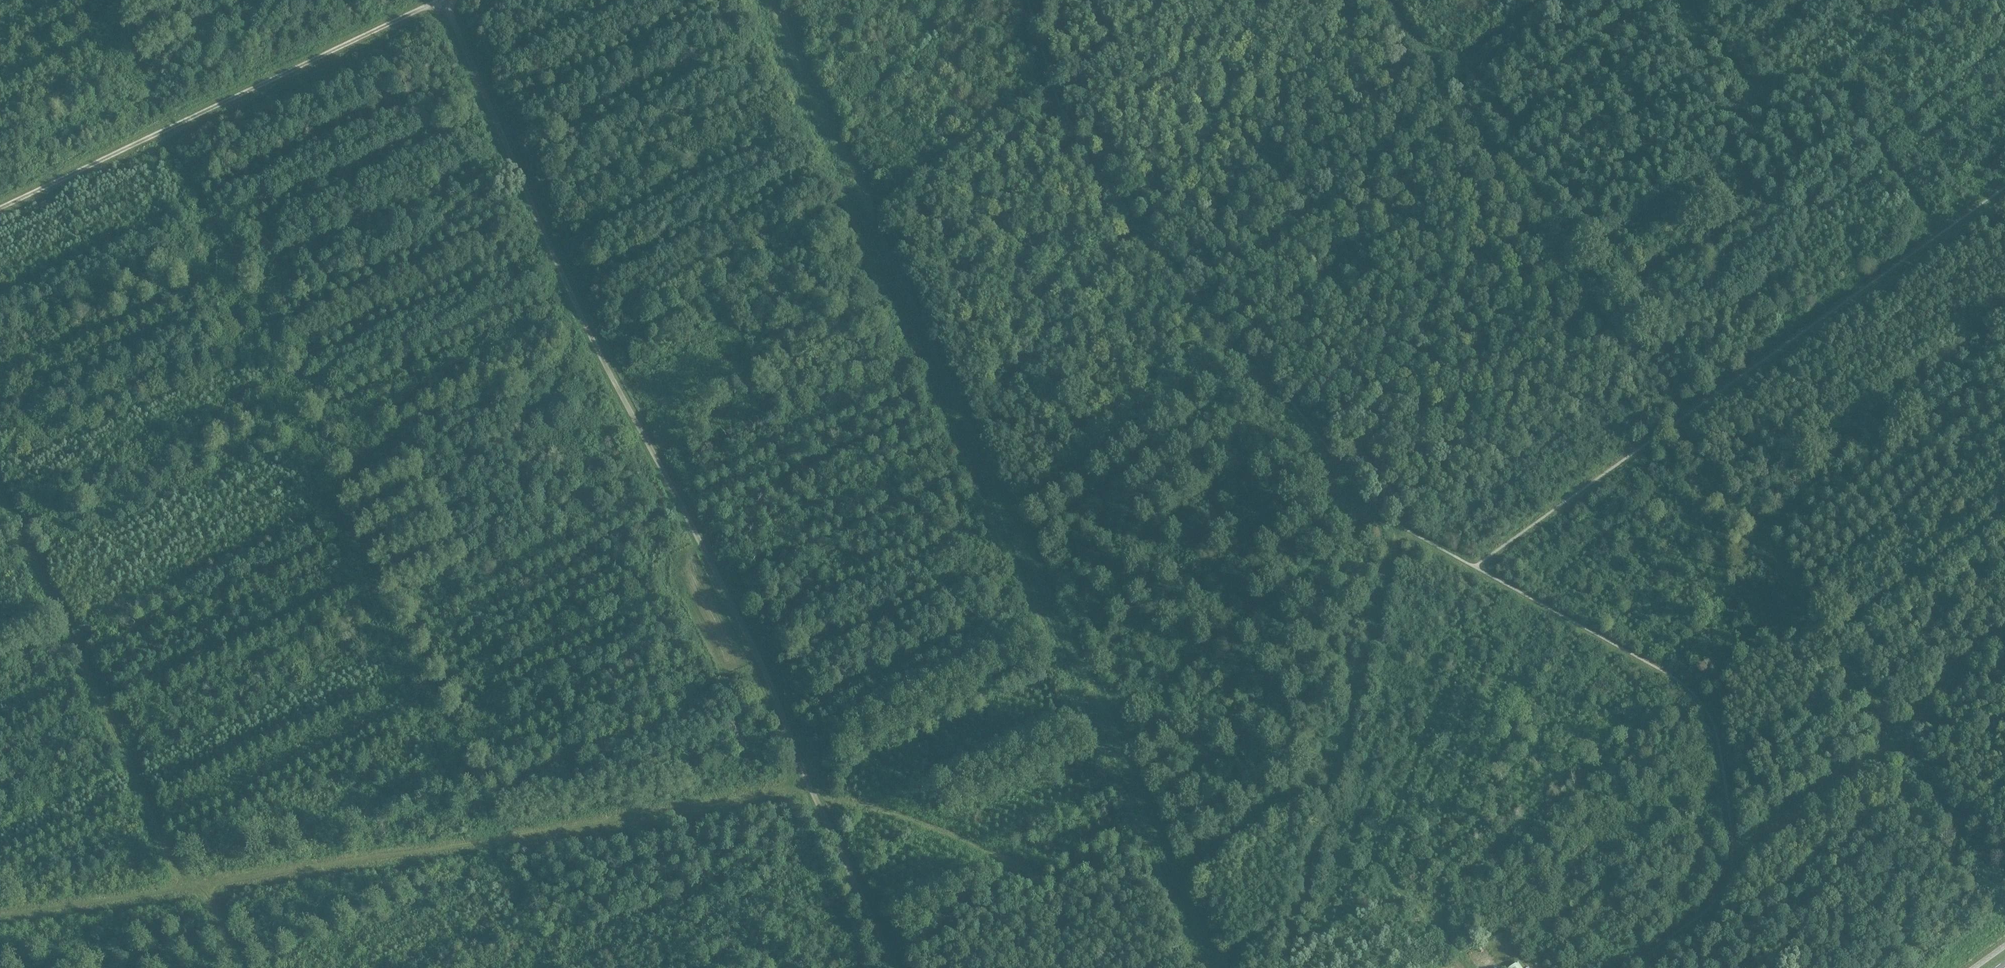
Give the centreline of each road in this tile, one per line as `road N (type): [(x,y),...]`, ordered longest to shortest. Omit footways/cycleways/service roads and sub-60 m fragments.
road 1 (track): [(1392,521),(1386,596),(1299,908),(1290,923),(1214,962),(1183,958),(991,854),(810,787),(0,918)]
road 2 (track): [(446,0),(597,351),(757,655),(897,967)]
road 3 (track): [(1199,967),(747,0)]
road 4 (track): [(2004,630),(1884,751),(1733,858),(1702,905),(1617,967)]
road 5 (track): [(440,0),(0,209)]
road 6 (track): [(182,888),(0,494)]

